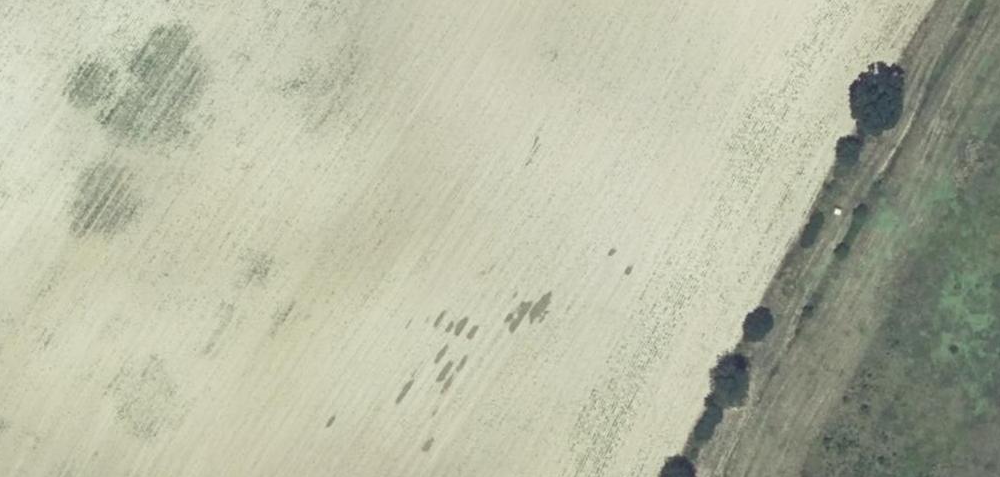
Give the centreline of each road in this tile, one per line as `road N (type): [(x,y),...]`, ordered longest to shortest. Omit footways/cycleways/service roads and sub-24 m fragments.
road 1 (track): [(959,0),(701,476)]

